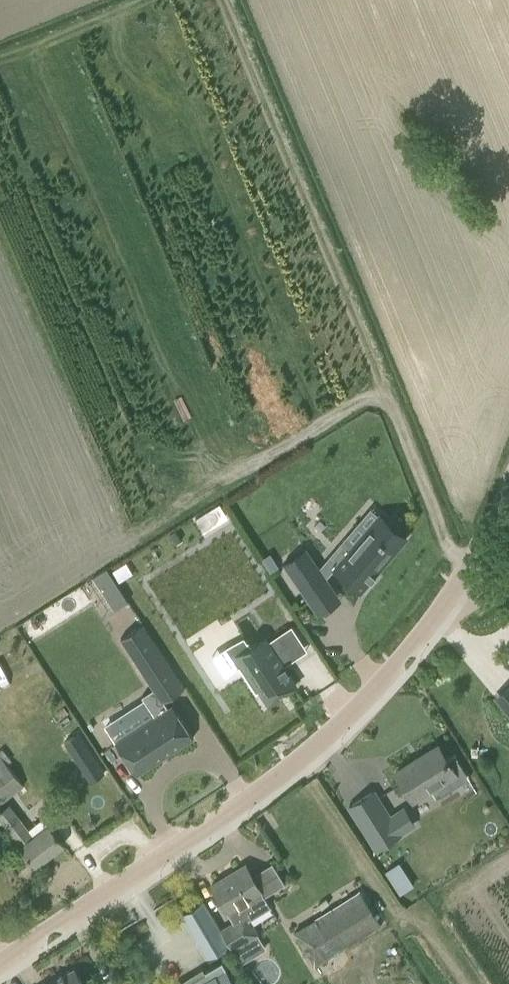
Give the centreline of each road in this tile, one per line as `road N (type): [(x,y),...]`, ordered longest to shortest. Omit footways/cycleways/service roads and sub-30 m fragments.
road 1 (residential): [(0,968),(291,761),(402,655)]
road 2 (track): [(223,0),(384,396)]
road 3 (track): [(469,566),(442,542),(384,396),(370,395),(269,459),(239,469),(197,465)]
road 4 (unclassified): [(402,655),(508,498)]

